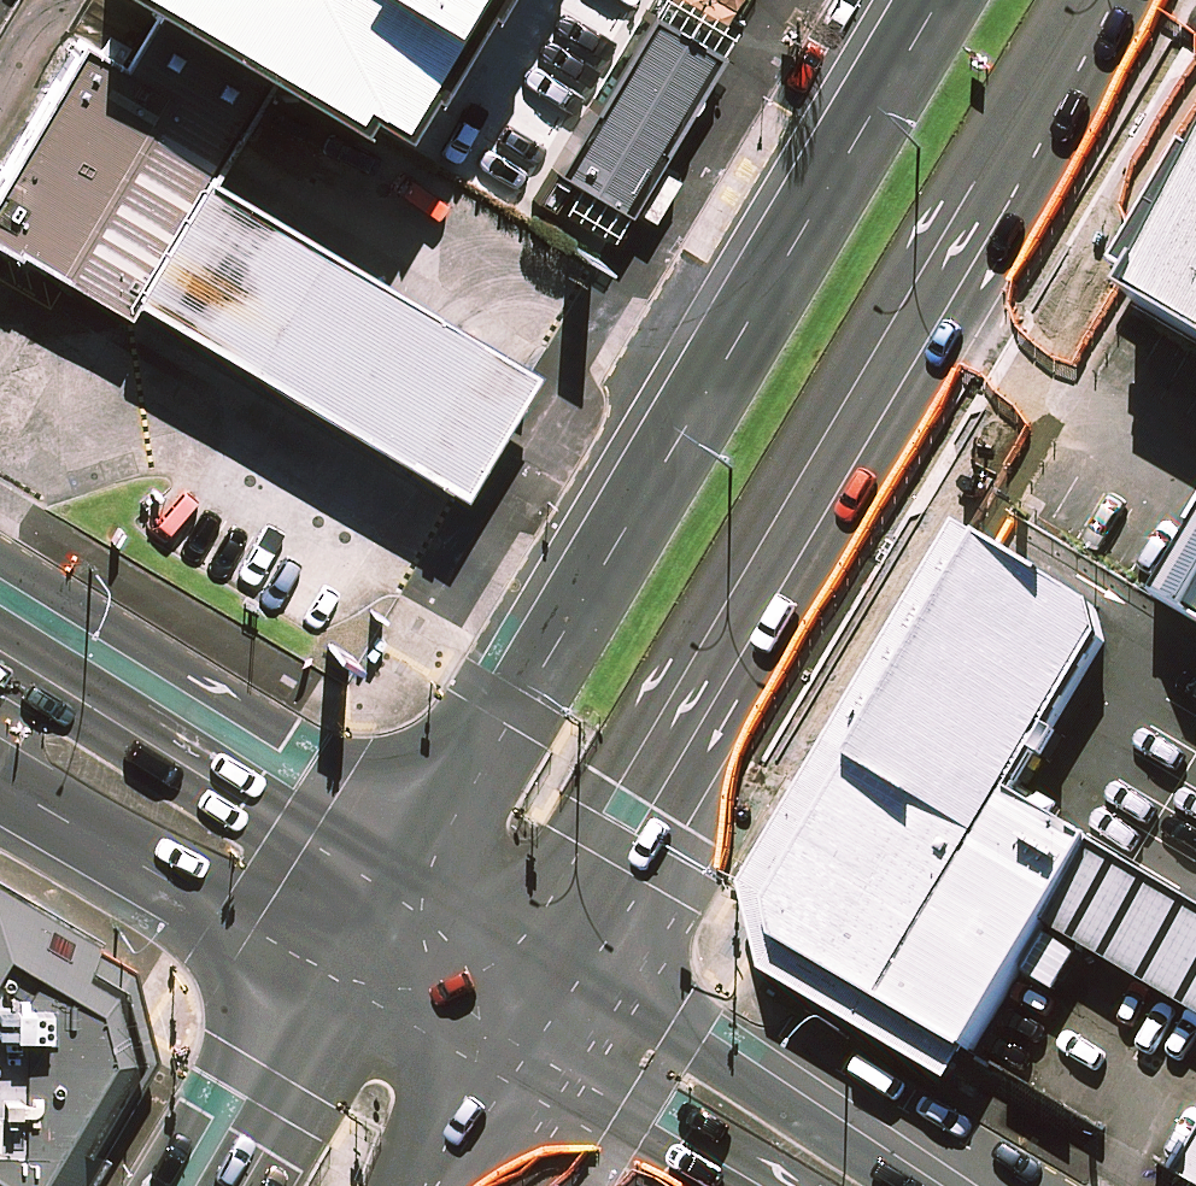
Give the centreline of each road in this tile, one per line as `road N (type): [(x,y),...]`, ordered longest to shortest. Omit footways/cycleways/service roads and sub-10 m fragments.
road 1 (secondary): [(1125,0),(558,967)]
road 2 (secondary): [(417,874),(576,635),(947,0)]
road 3 (secondary): [(0,665),(84,676),(417,874)]
road 4 (secondary): [(558,967),(904,1185)]
road 5 (secondary): [(352,983),(0,780)]
road 6 (secondary): [(718,1185),(500,1067)]
road 7 (secondary): [(218,1185),(280,1080),(352,983)]
road 8 (secondary): [(500,1067),(352,983)]
road 9 (secondary): [(417,874),(558,967)]
road 10 (secondary): [(500,1067),(435,1185)]
road 11 (secondary): [(352,983),(417,874)]

